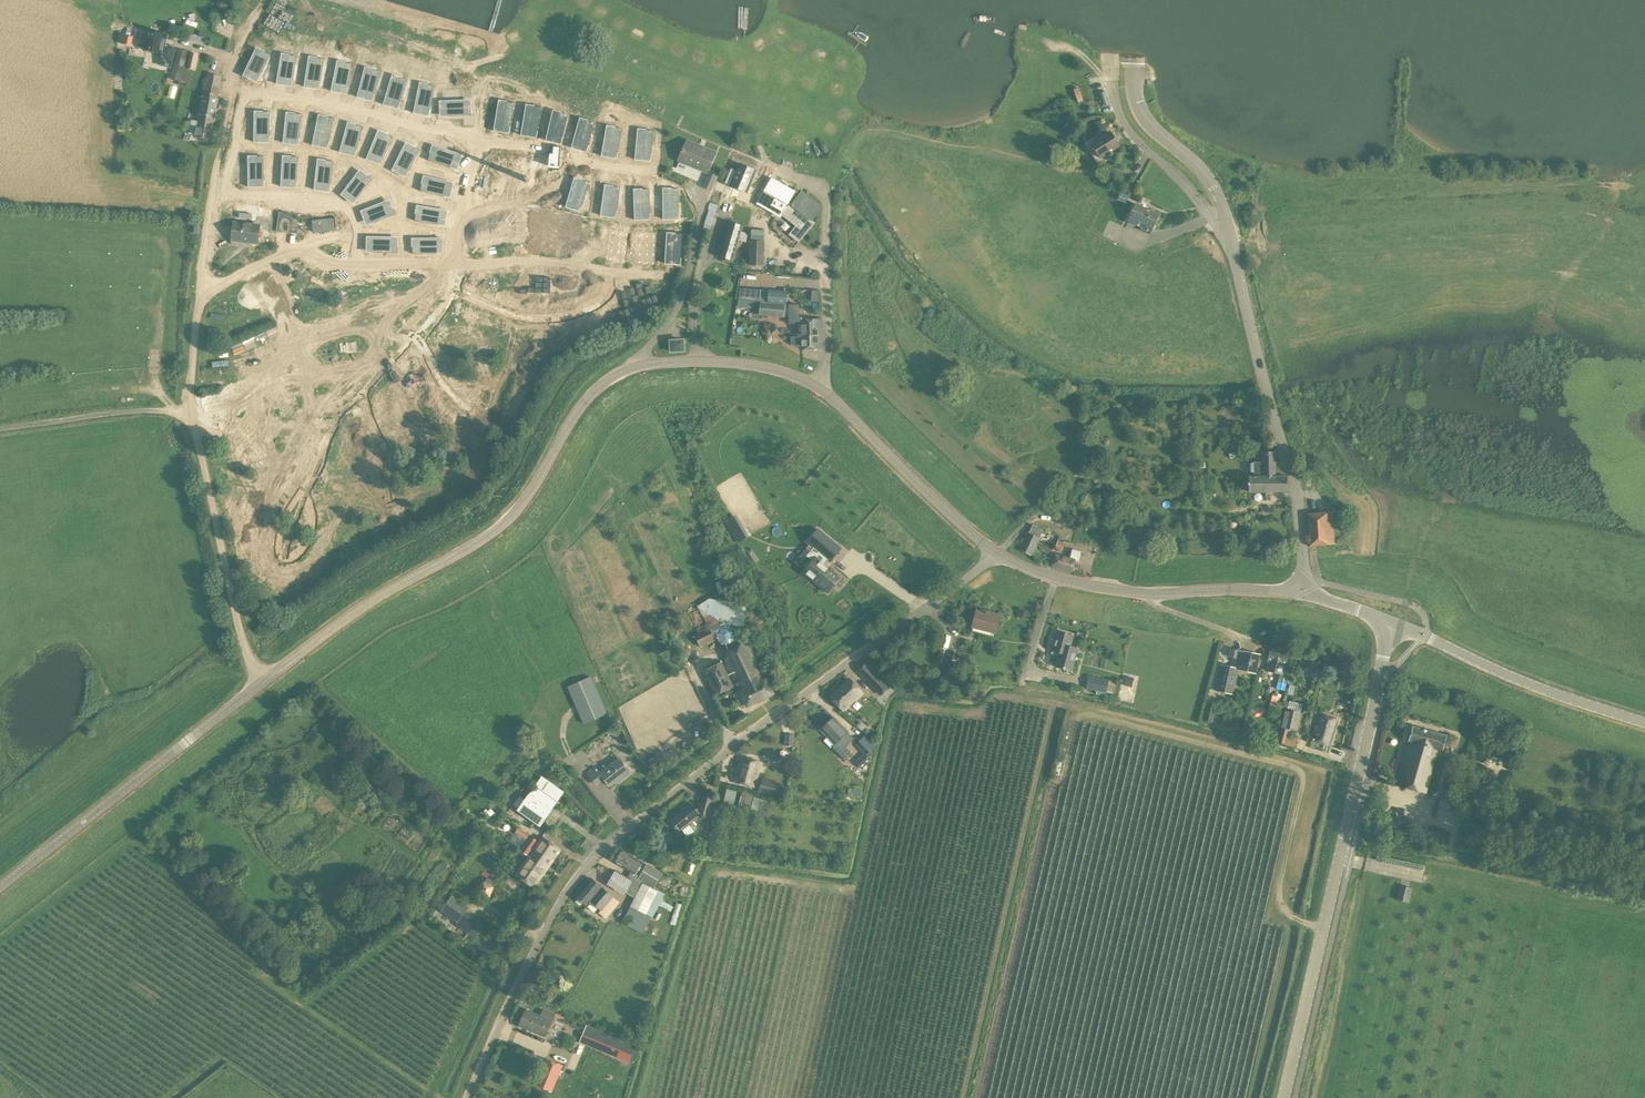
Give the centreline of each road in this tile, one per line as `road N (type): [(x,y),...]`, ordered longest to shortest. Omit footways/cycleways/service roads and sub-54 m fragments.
road 1 (unclassified): [(0,886),(362,607),(509,517),(590,397),(631,366),(745,362),(826,390),(996,549)]
road 2 (unclassified): [(469,1097),(549,919),(581,870),(996,549)]
road 3 (secondary): [(1282,1097),(1392,622)]
road 4 (secondary): [(1304,588),(1297,493),(1226,221)]
road 5 (unclassified): [(1304,588),(1156,591),(1055,578),(996,549)]
road 6 (unclassified): [(1644,720),(1392,622)]
road 7 (secondary): [(1226,221),(1200,170),(1142,117),(1130,49)]
road 8 (residential): [(1226,221),(1212,216),(1141,146),(1117,113),(1109,66)]
road 9 (track): [(177,409),(0,429)]

